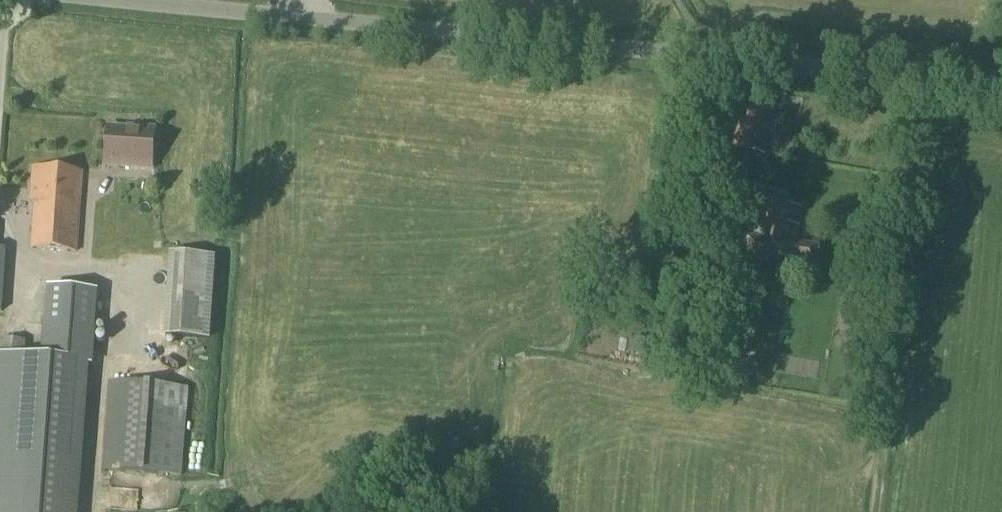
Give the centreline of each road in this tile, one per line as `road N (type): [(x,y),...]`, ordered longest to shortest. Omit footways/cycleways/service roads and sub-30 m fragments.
road 1 (unclassified): [(1001,88),(113,0)]
road 2 (track): [(923,80),(879,511)]

